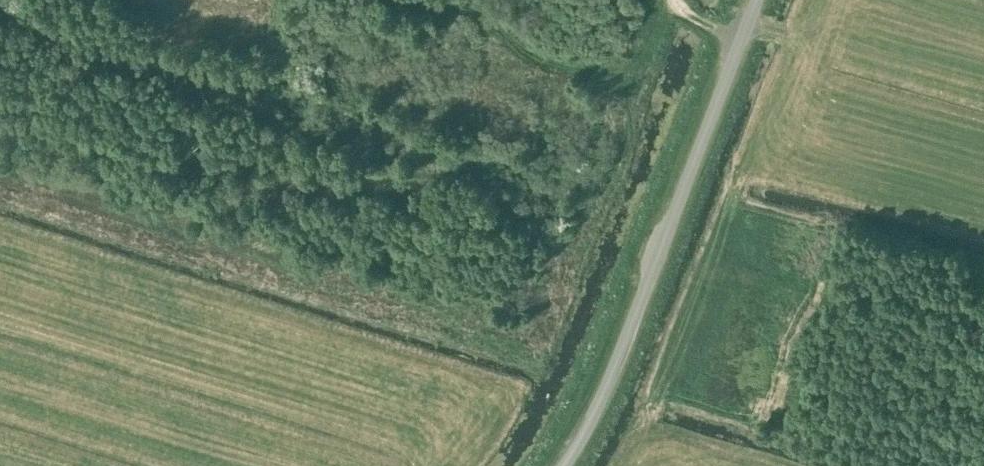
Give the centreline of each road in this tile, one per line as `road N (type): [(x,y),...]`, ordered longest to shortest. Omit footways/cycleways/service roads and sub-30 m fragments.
road 1 (unclassified): [(563,465),(604,389),(756,0)]

